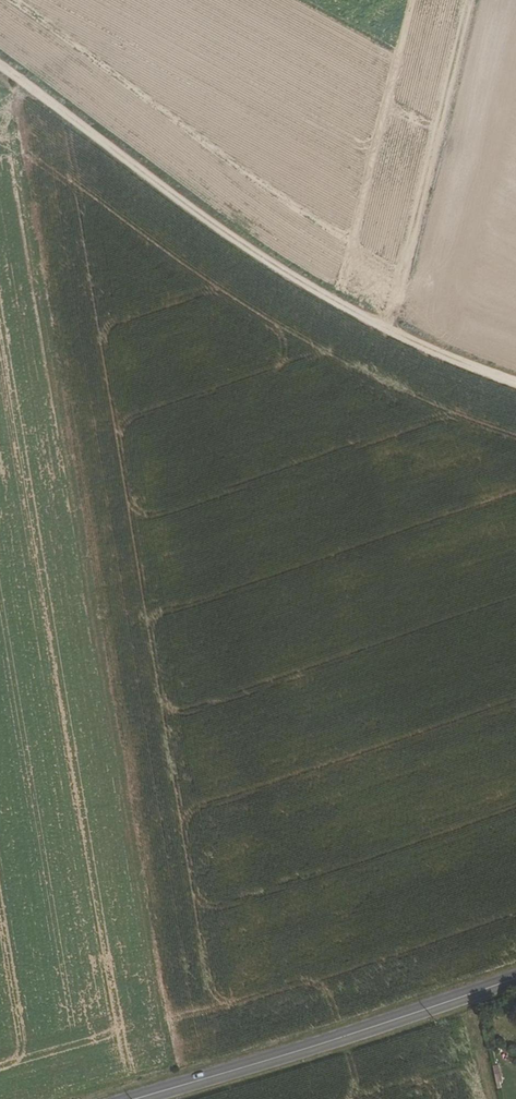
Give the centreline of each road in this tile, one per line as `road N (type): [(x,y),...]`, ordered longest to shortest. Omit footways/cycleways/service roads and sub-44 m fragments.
road 1 (track): [(0,63),(194,213),(413,337),(515,373)]
road 2 (primary): [(515,973),(123,1098)]

